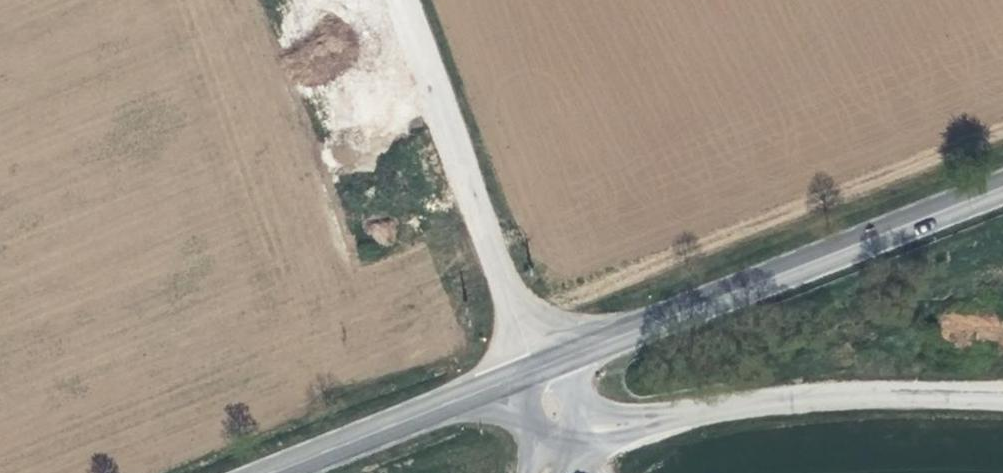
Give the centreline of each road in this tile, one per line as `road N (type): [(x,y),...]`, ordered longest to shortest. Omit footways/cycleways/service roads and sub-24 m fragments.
road 1 (primary): [(536,361),(1002,178)]
road 2 (tertiary): [(1002,402),(821,390),(586,429)]
road 3 (unclassified): [(536,361),(402,0)]
road 4 (primary): [(255,472),(536,361)]

